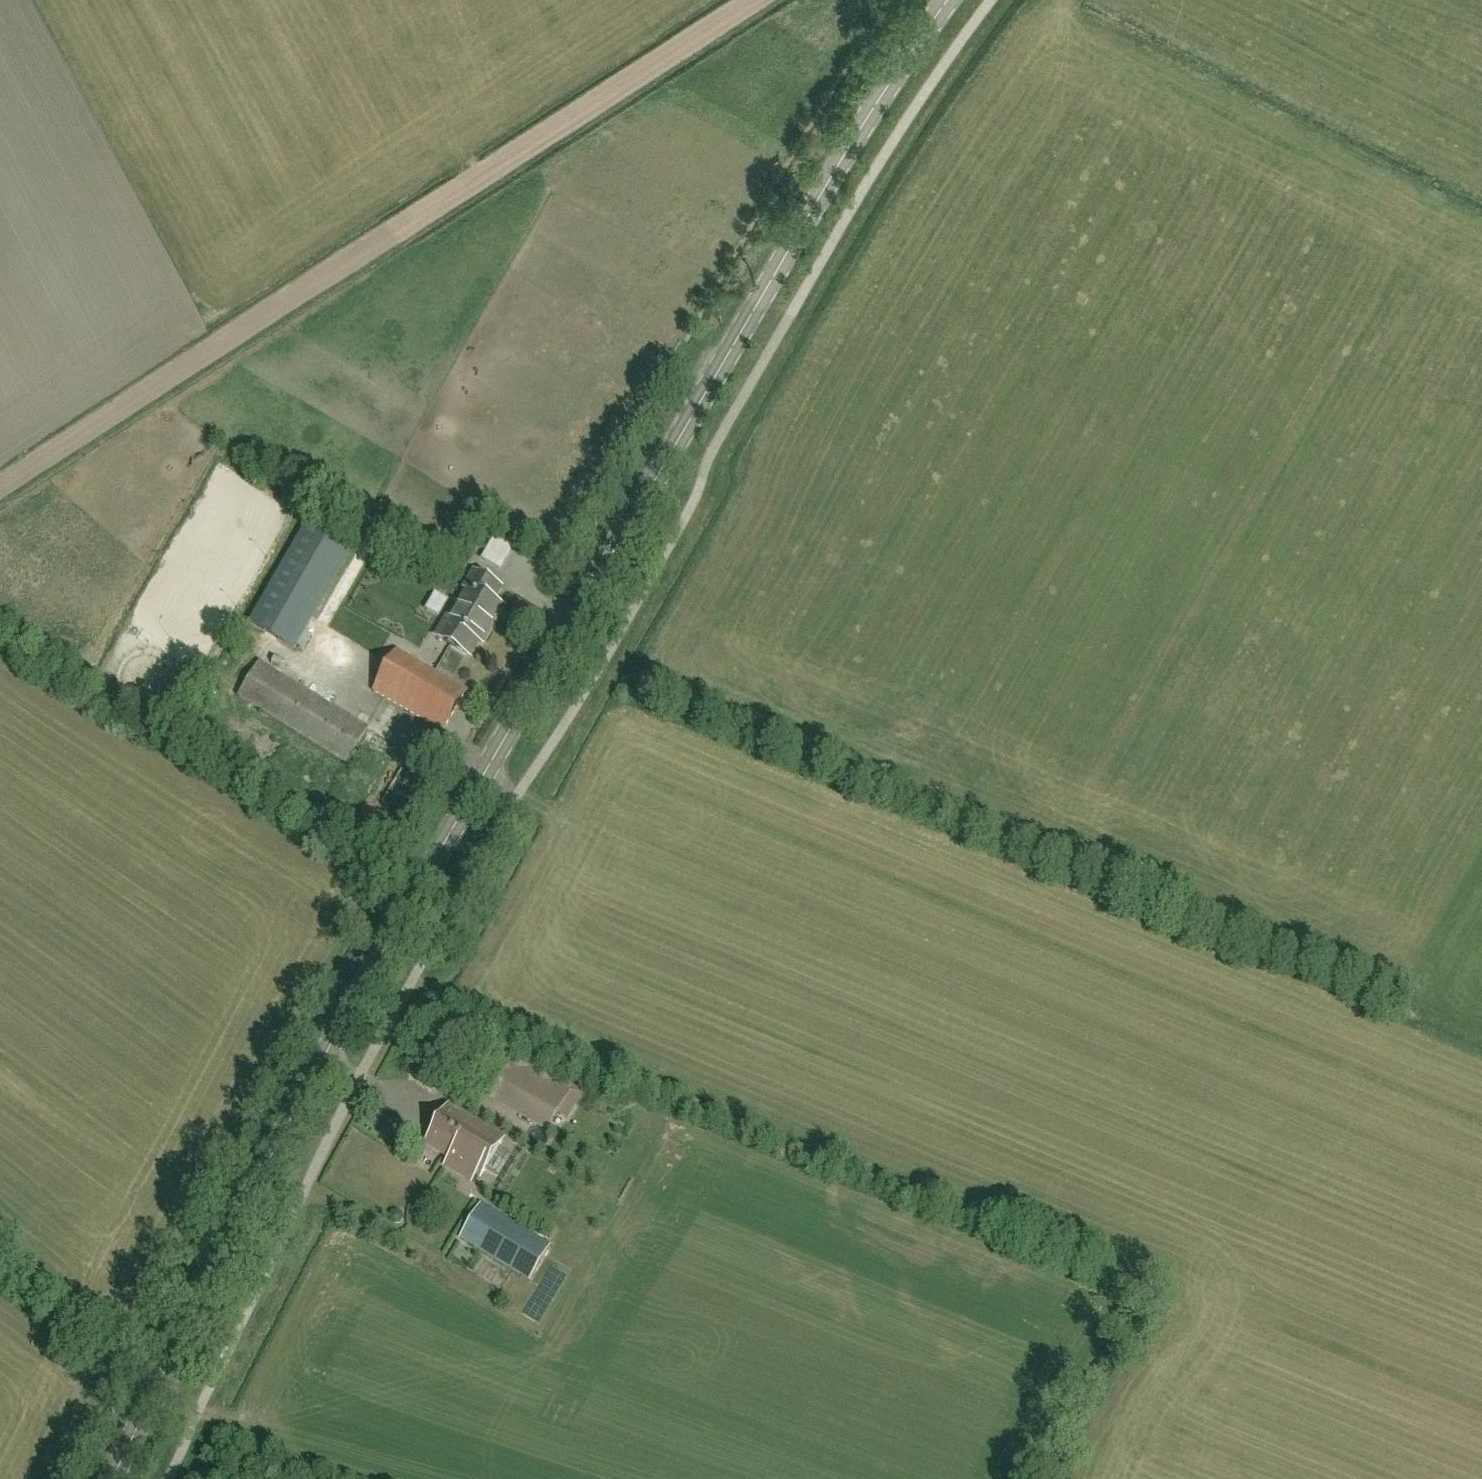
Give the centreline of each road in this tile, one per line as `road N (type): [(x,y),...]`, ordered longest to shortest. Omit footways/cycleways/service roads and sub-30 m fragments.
road 1 (secondary): [(111,1478),(366,979),(817,201),(948,0)]
road 2 (track): [(0,484),(760,0)]

